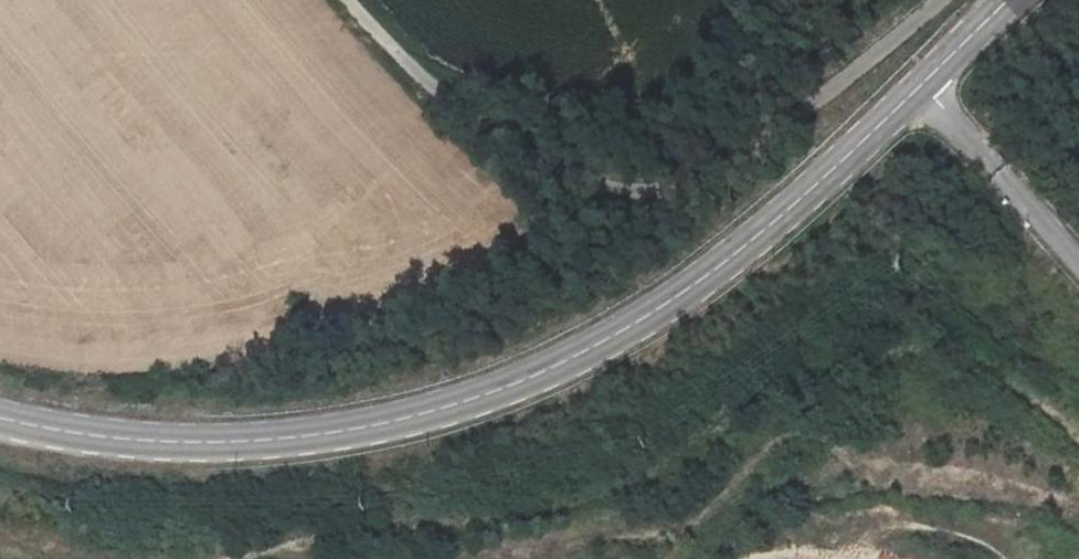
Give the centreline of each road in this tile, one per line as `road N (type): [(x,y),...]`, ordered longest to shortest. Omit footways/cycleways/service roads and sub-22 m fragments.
road 1 (tertiary): [(0,417),(102,438),(235,444),(327,435),(483,398),(563,365),(722,266),(923,86)]
road 2 (track): [(350,0),(419,73),(491,130),(602,180),(658,183),(715,160),(943,0)]
road 3 (unclassified): [(923,86),(1078,261)]
road 4 (tertiary): [(923,86),(1010,0)]

